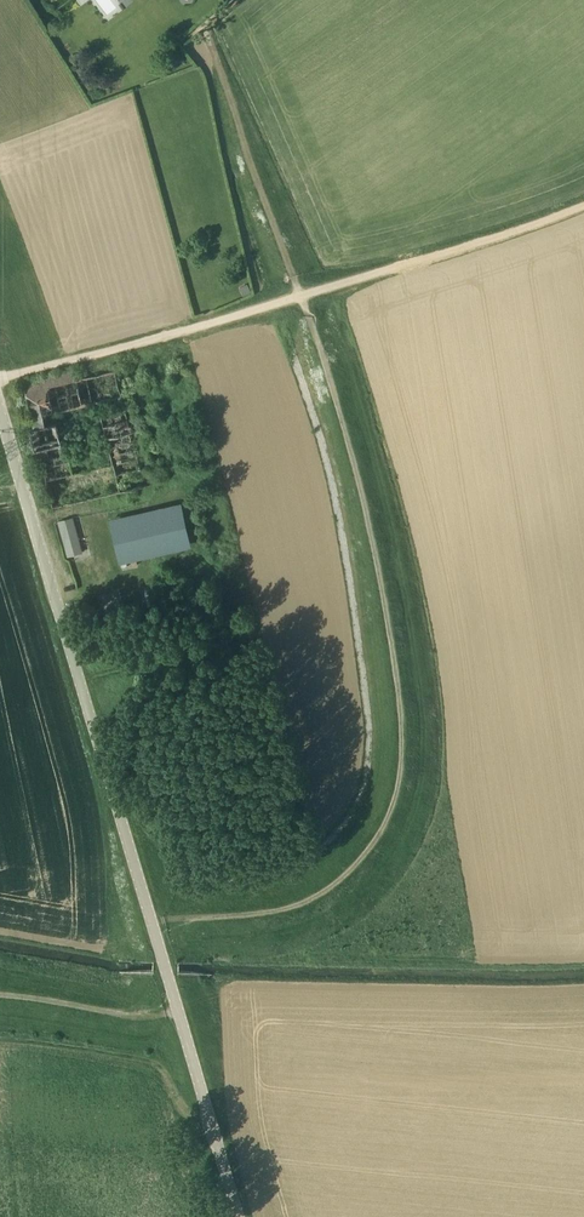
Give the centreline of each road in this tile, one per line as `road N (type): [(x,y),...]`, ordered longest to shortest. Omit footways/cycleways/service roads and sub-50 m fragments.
road 1 (residential): [(240,1216),(0,403)]
road 2 (track): [(154,925),(291,909),(327,890),(381,831),(396,796),(395,668),(367,515),(299,294)]
road 3 (track): [(299,294),(0,376)]
road 4 (track): [(583,204),(299,294)]
road 5 (track): [(299,294),(206,35)]

